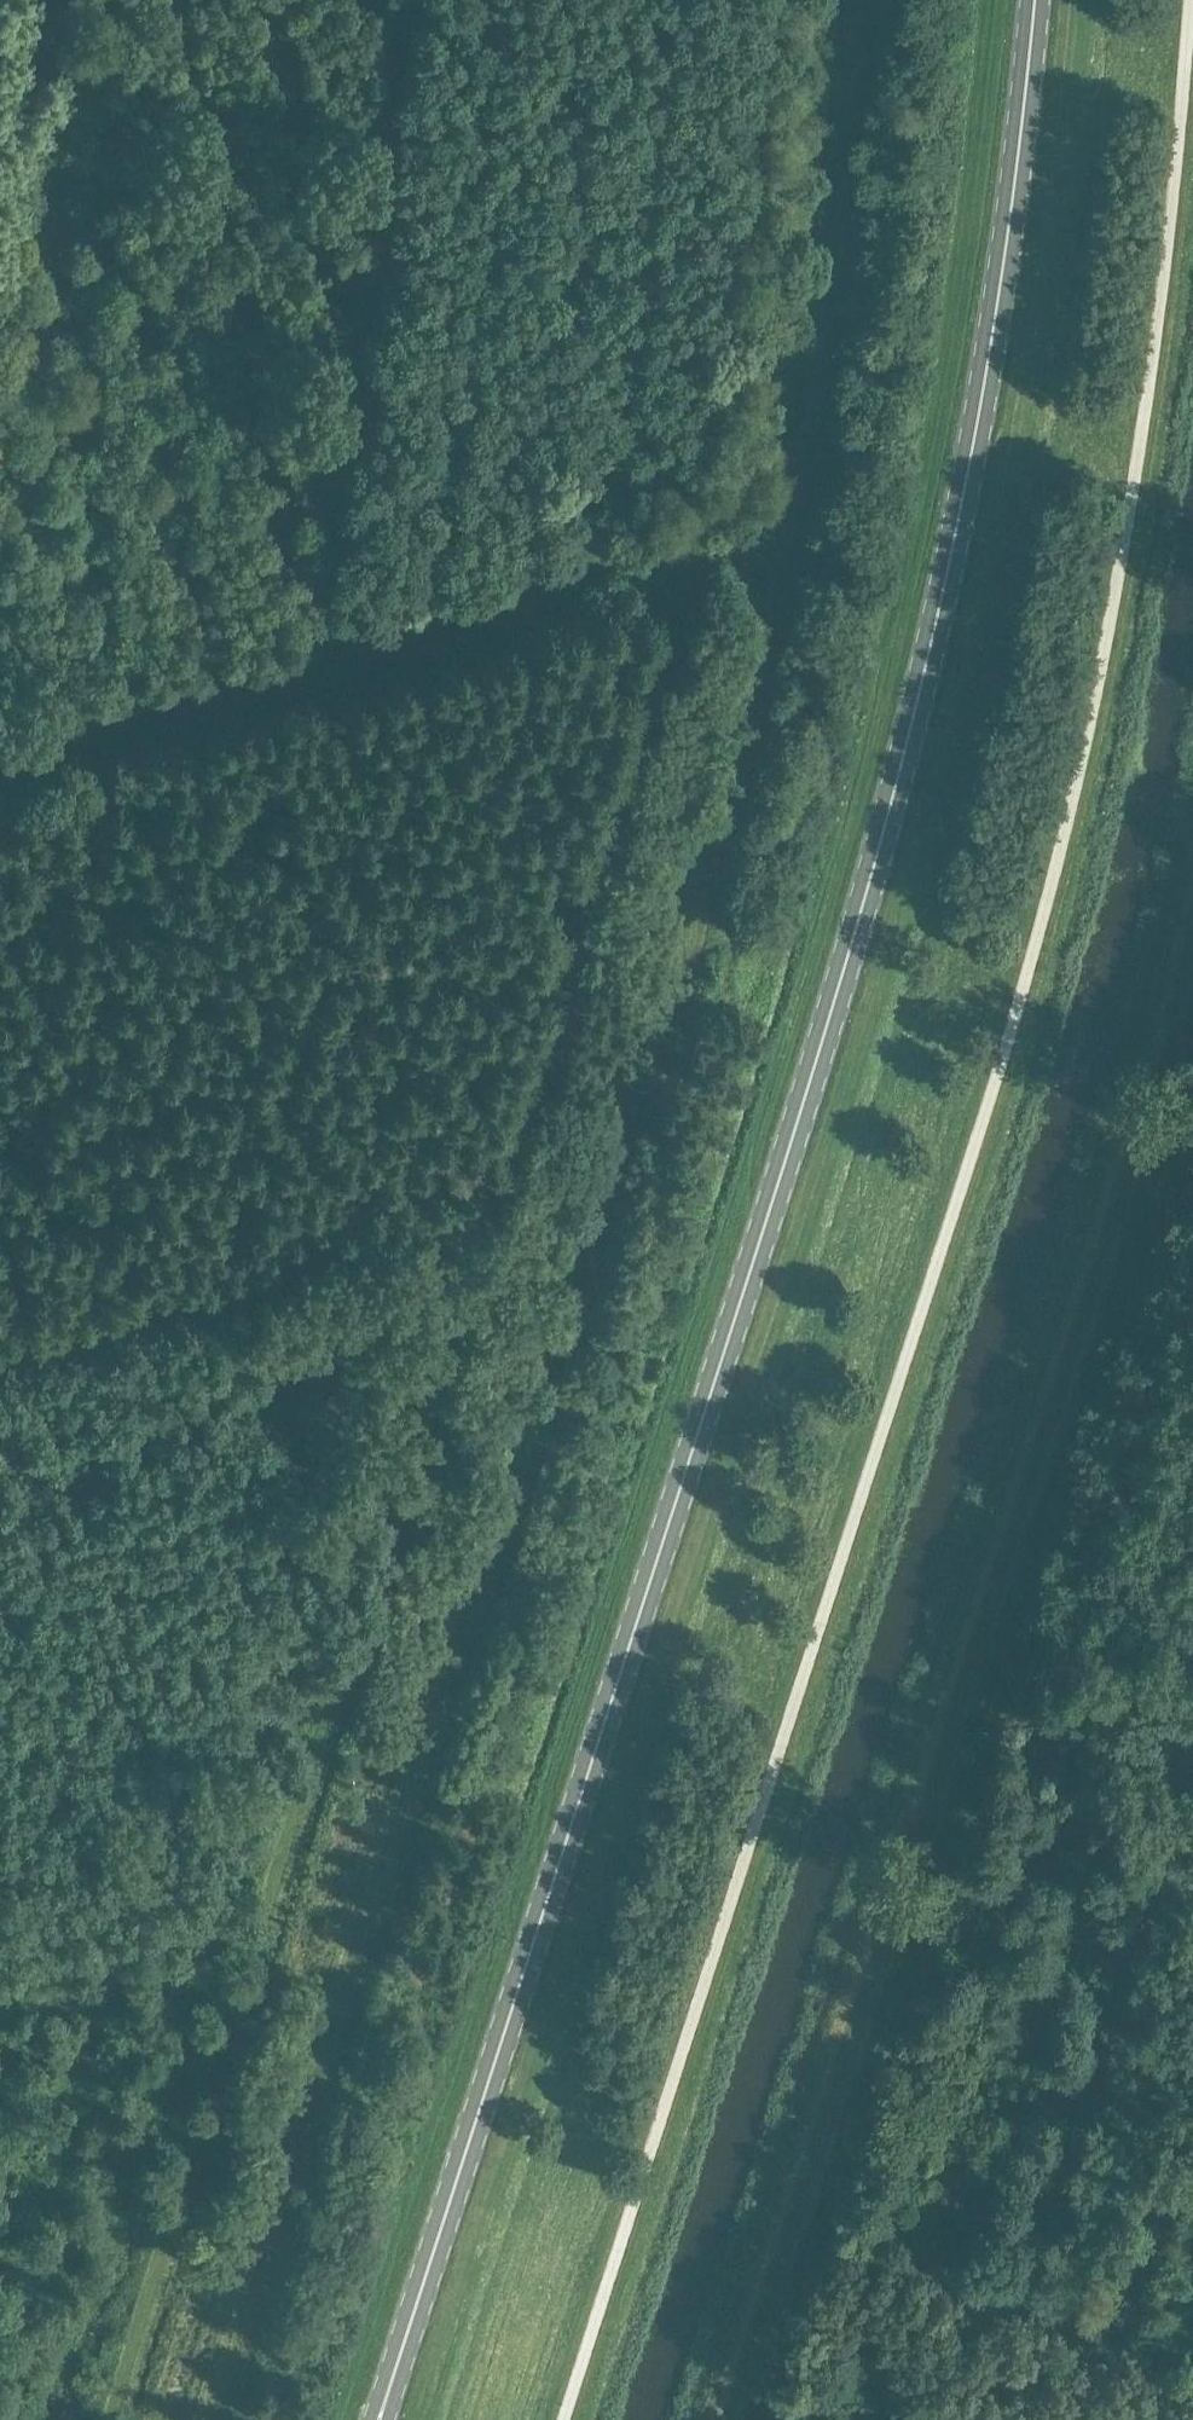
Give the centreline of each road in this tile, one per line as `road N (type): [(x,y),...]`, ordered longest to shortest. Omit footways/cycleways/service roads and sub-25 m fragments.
road 1 (secondary): [(1034,0),(993,371),(898,780),(819,1065),(379,2419)]
road 2 (track): [(1192,1068),(1163,1198),(769,2419)]

